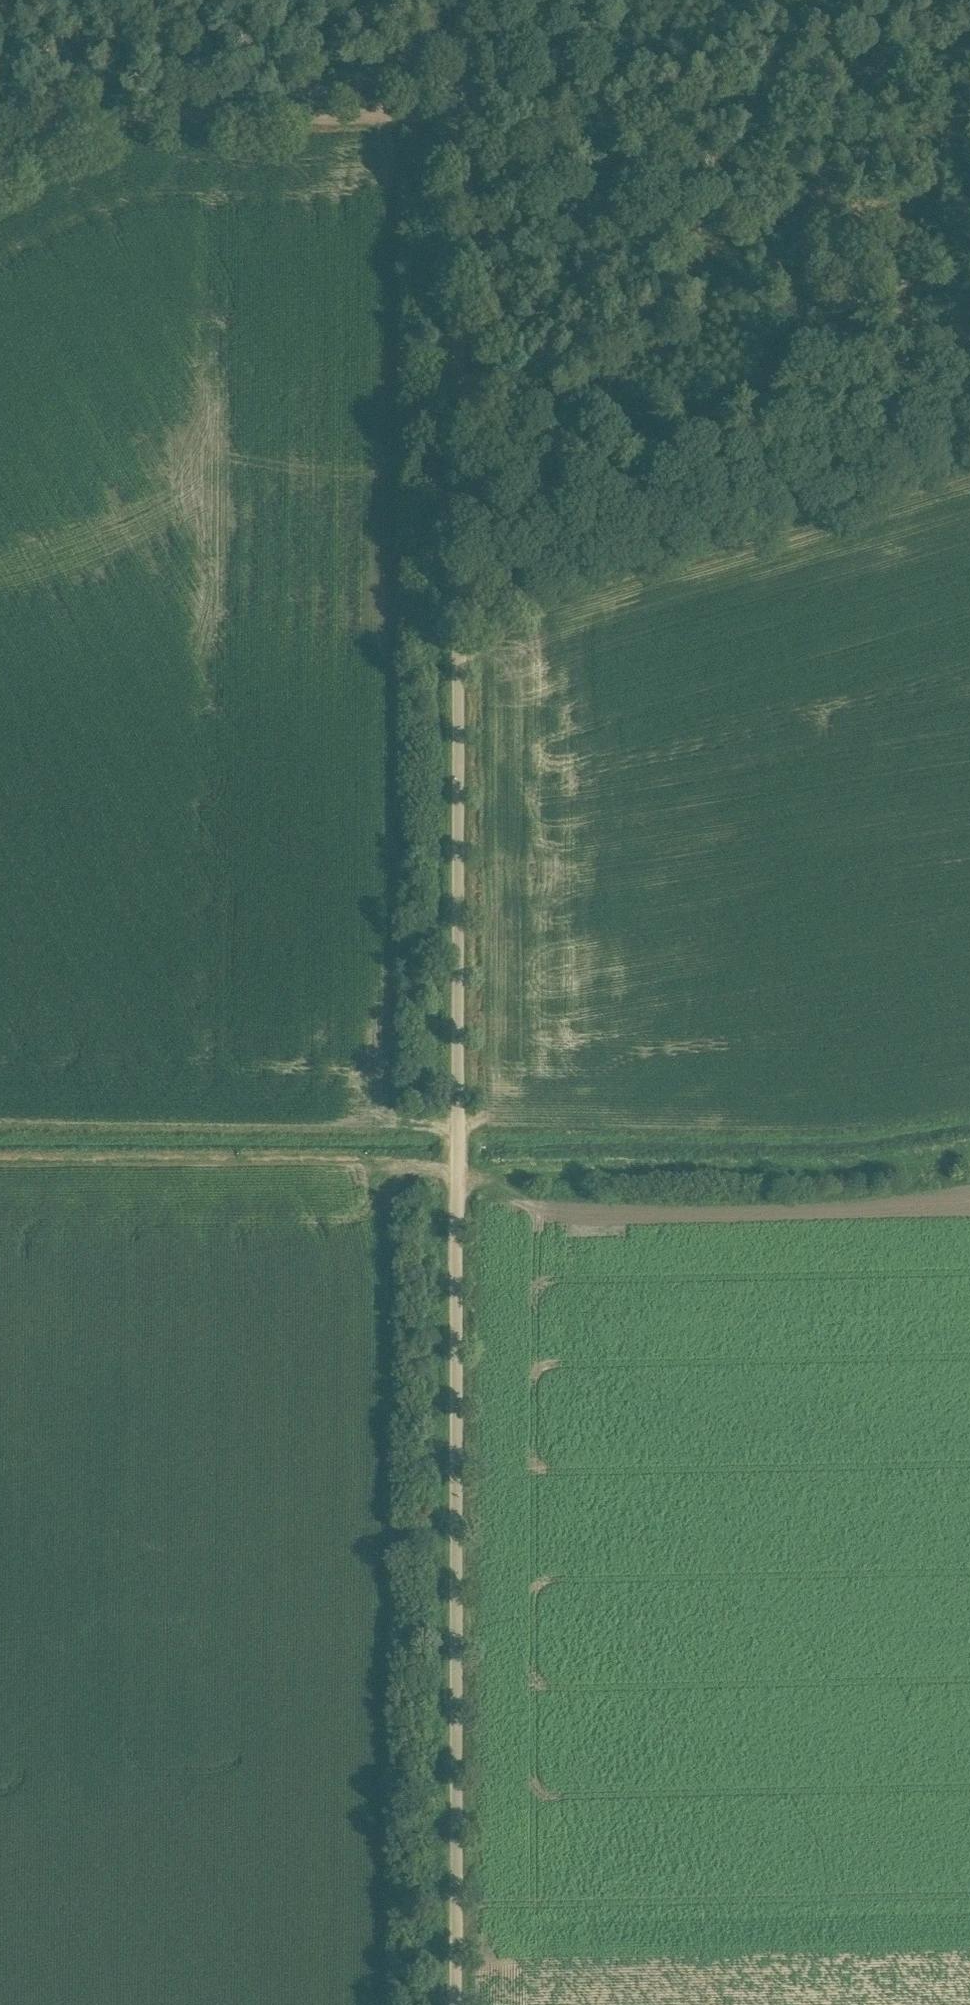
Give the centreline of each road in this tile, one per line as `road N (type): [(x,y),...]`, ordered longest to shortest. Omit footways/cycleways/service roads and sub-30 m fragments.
road 1 (unclassified): [(458,2004),(464,0)]
road 2 (track): [(969,486),(459,645)]
road 3 (track): [(969,1108),(764,1131),(460,1130)]
road 4 (track): [(462,114),(133,121),(0,173)]

